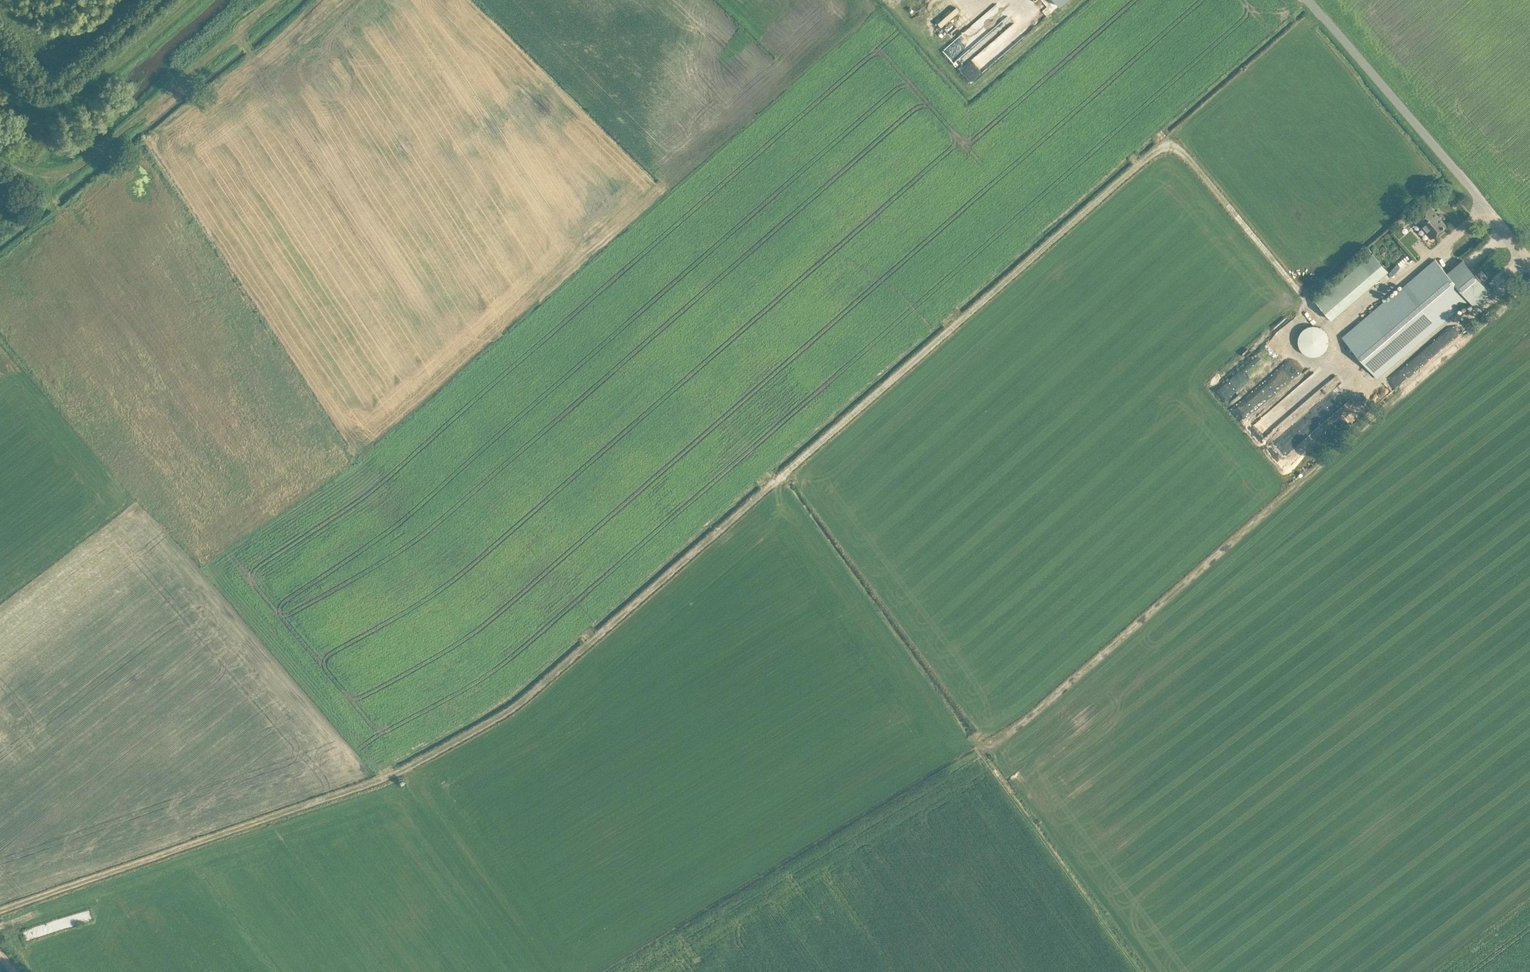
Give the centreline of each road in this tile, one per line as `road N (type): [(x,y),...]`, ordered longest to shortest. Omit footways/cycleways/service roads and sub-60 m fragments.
road 1 (unclassified): [(1529,263),(1309,0)]

